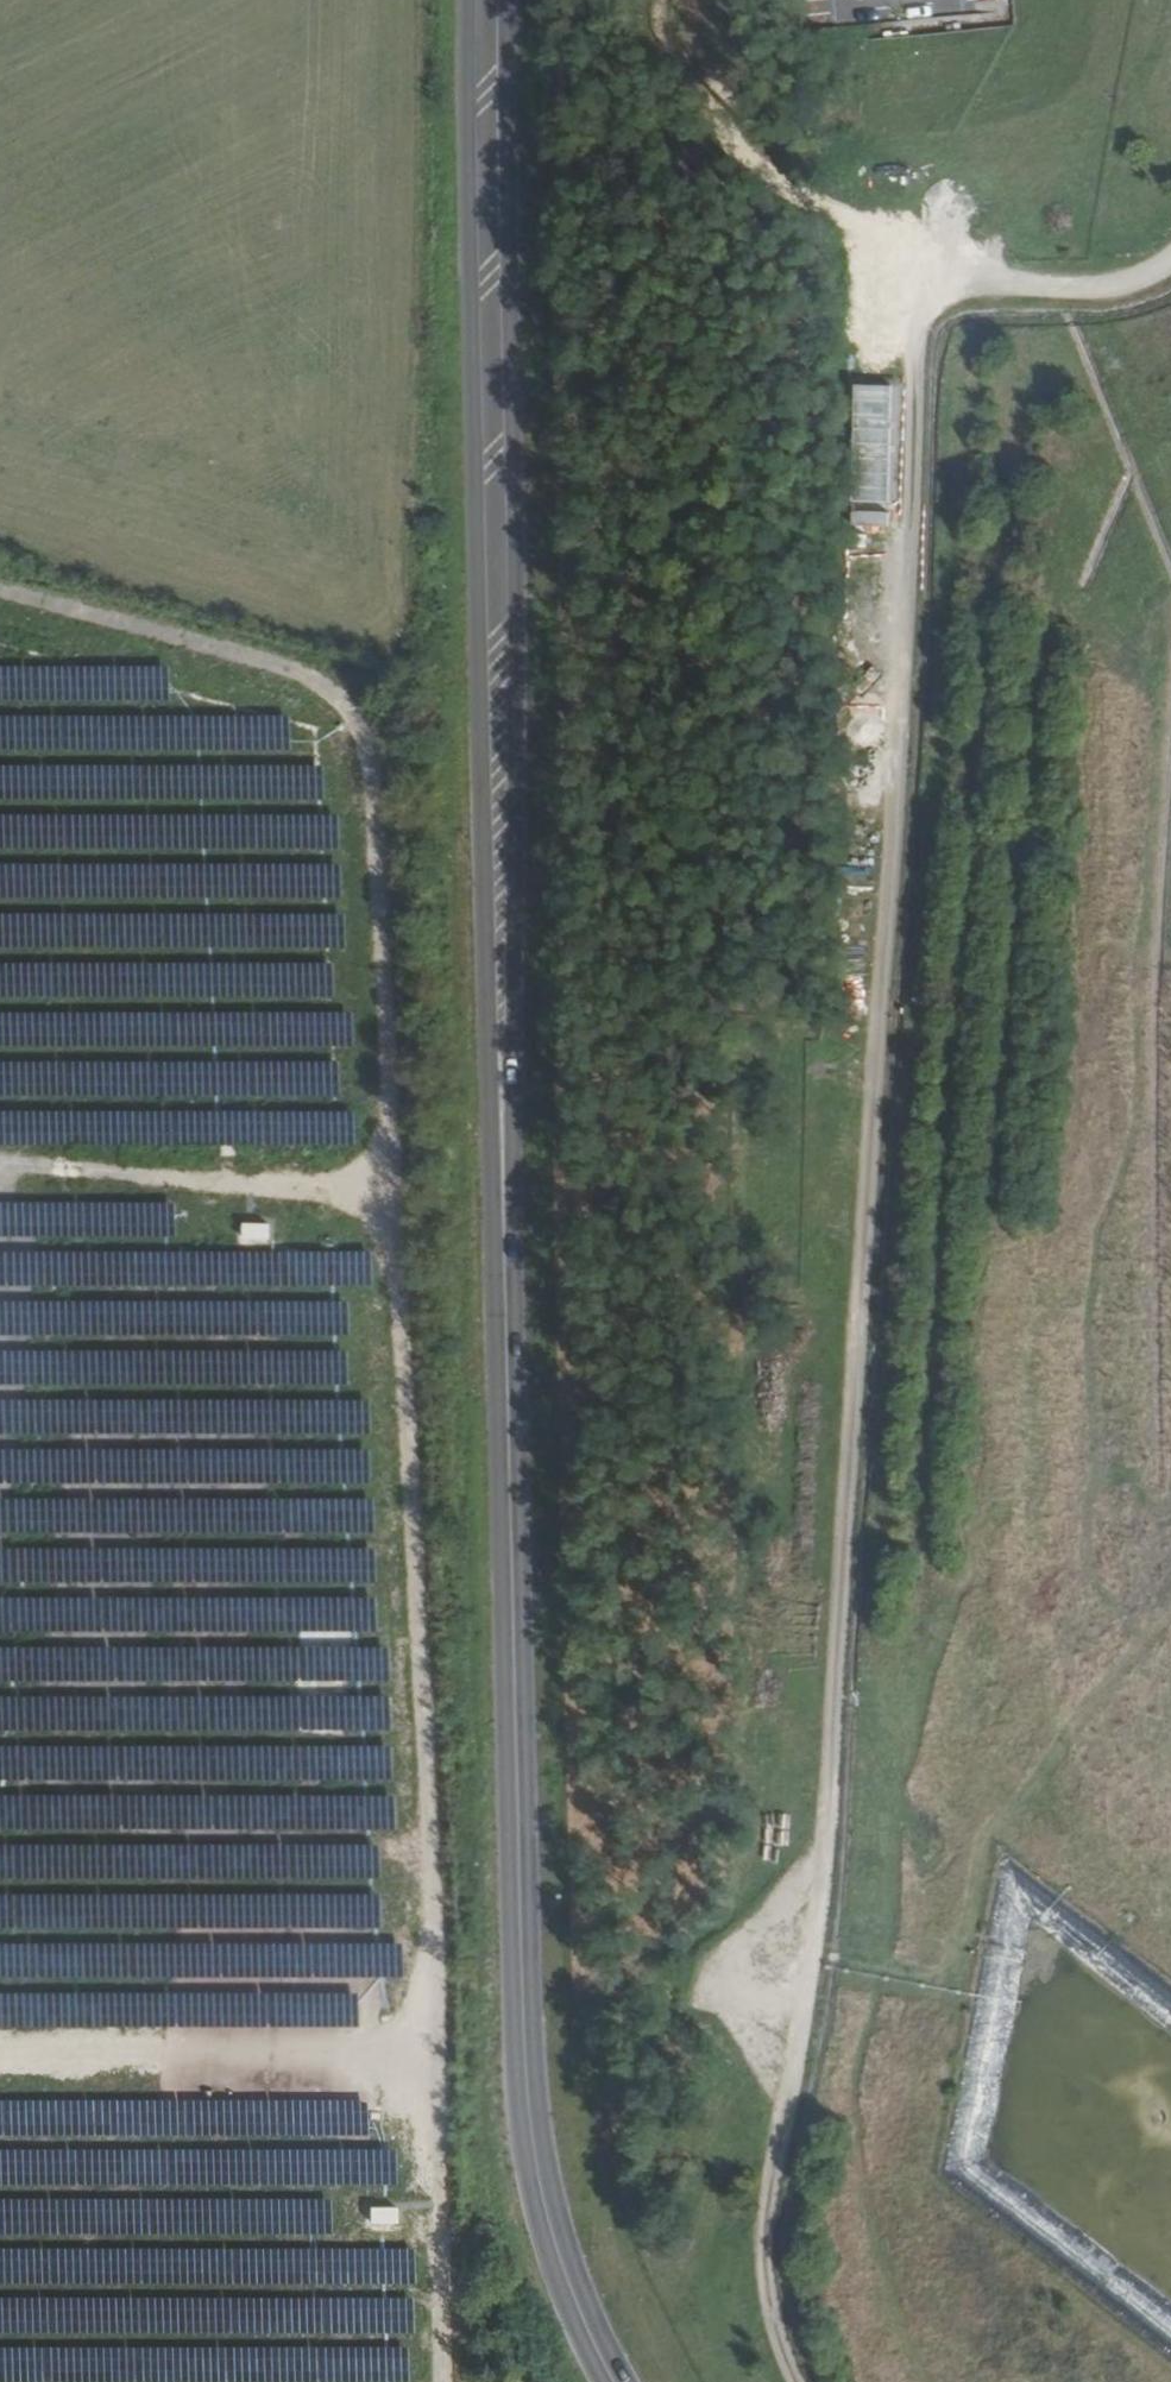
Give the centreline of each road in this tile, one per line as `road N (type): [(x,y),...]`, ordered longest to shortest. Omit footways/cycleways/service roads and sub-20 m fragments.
road 1 (secondary): [(614,2381),(552,2232),(527,2095),(484,0)]
road 2 (track): [(981,1837),(1170,1610)]

